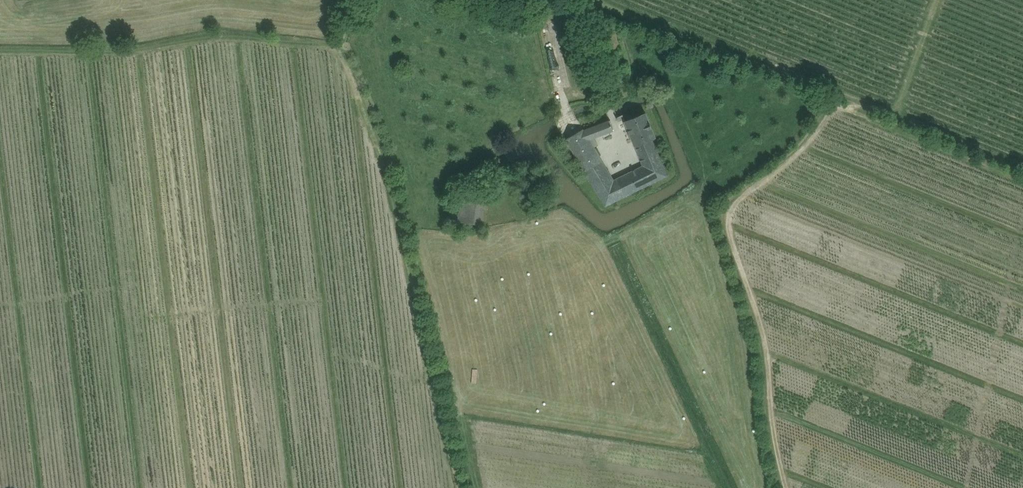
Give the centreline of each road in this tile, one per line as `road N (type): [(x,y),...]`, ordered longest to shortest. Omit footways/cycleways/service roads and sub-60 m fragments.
road 1 (track): [(859,106),(837,110),(726,217),(768,357),(789,487)]

